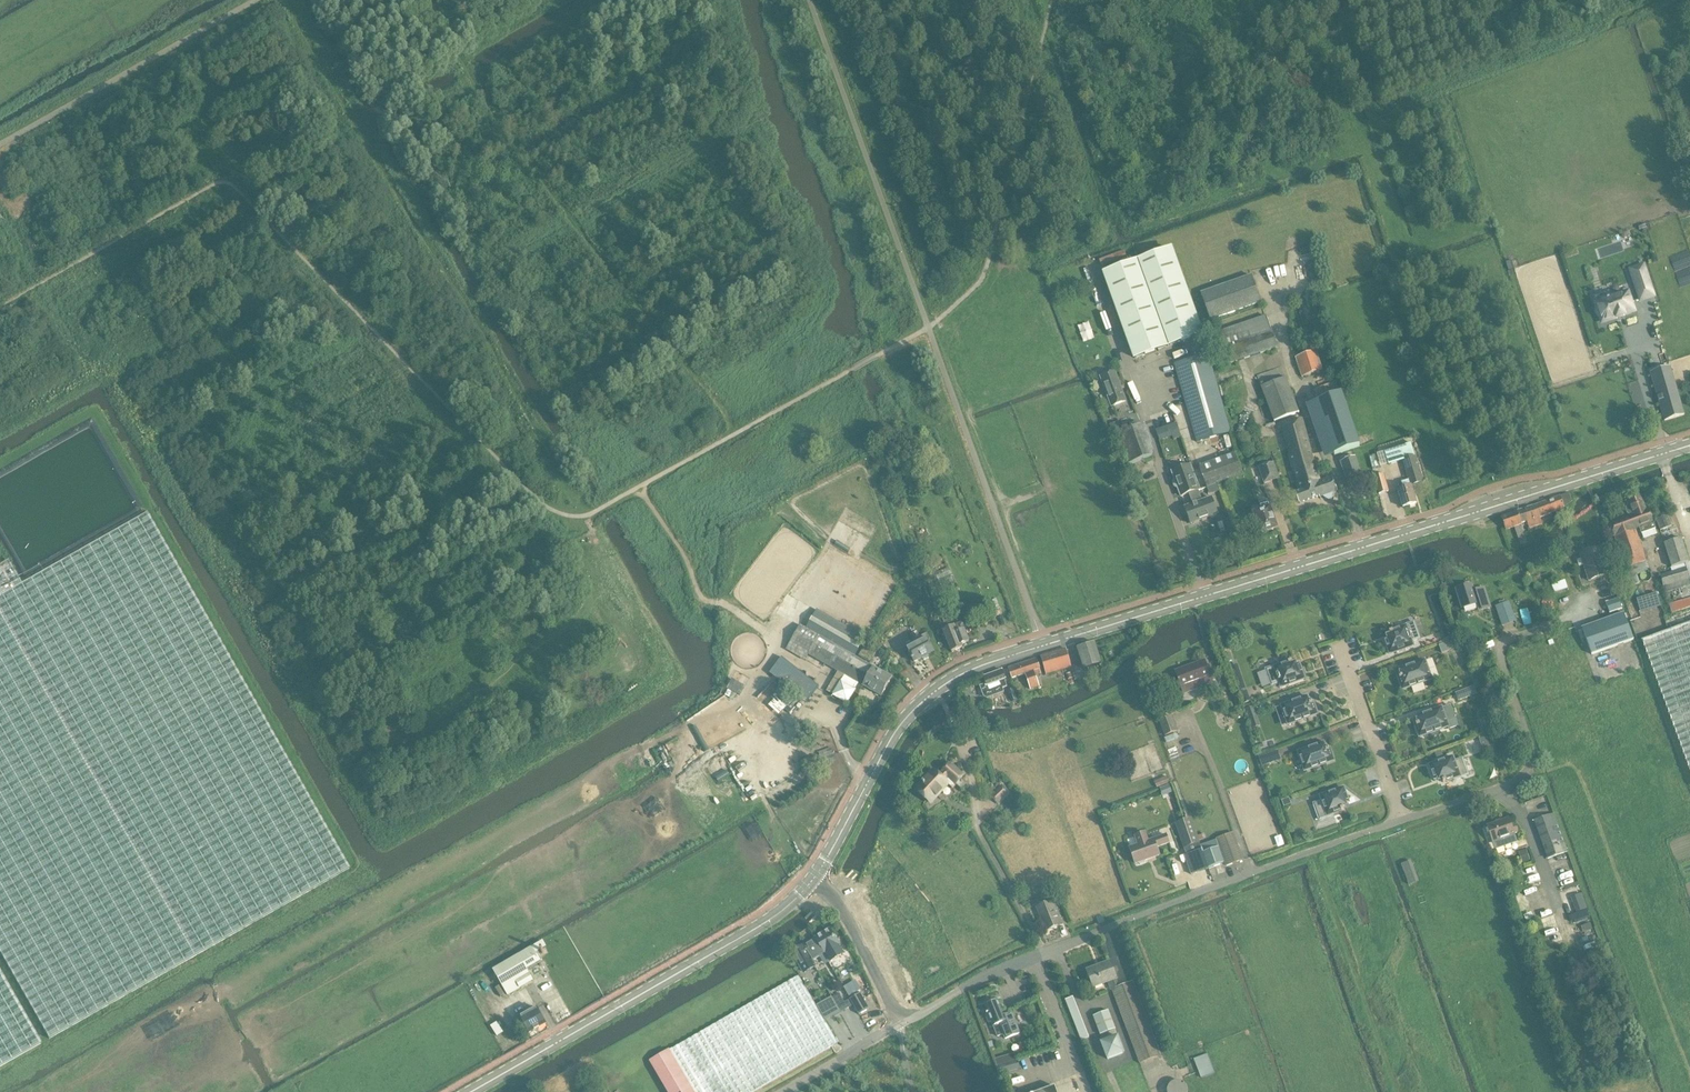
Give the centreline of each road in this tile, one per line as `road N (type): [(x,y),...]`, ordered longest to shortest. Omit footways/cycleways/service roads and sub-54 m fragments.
road 1 (tertiary): [(812,880),(904,721),(955,678),(1689,445)]
road 2 (unclassified): [(898,1025),(1017,964),(1403,820)]
road 3 (tertiary): [(470,1091),(757,928),(812,880)]
road 4 (unclassified): [(1403,820),(1525,776),(1531,761),(1501,647),(1600,608)]
road 5 (track): [(1312,851),(1399,1091)]
road 6 (residential): [(1403,820),(1338,644)]
road 7 (unclassified): [(898,1025),(836,905),(812,880)]
road 8 (residential): [(781,1091),(898,1025)]

